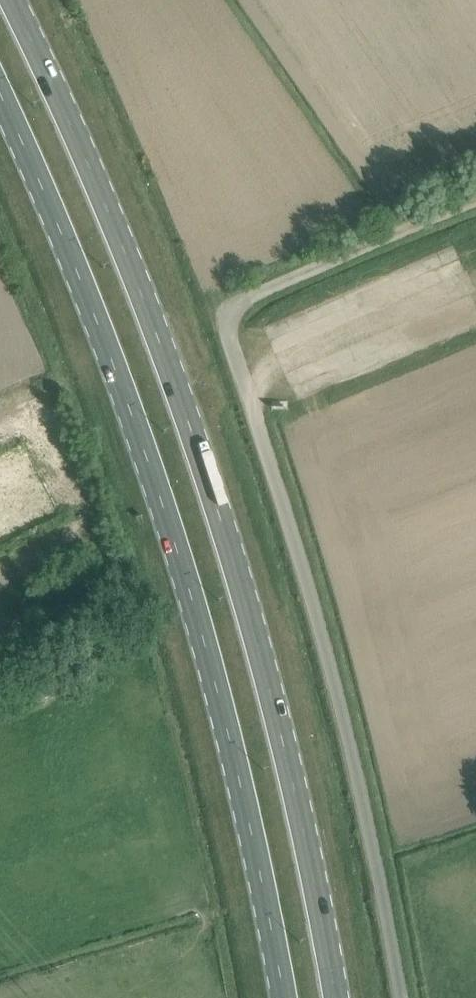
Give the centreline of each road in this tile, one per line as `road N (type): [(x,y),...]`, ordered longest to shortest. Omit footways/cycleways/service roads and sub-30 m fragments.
road 1 (primary): [(335,997),(286,738),(200,444),(98,174),(12,0)]
road 2 (unclassified): [(402,997),(353,755),(230,340),(231,314),(249,298),(475,201)]
road 3 (primary): [(0,120),(140,469),(222,755),(275,997)]

